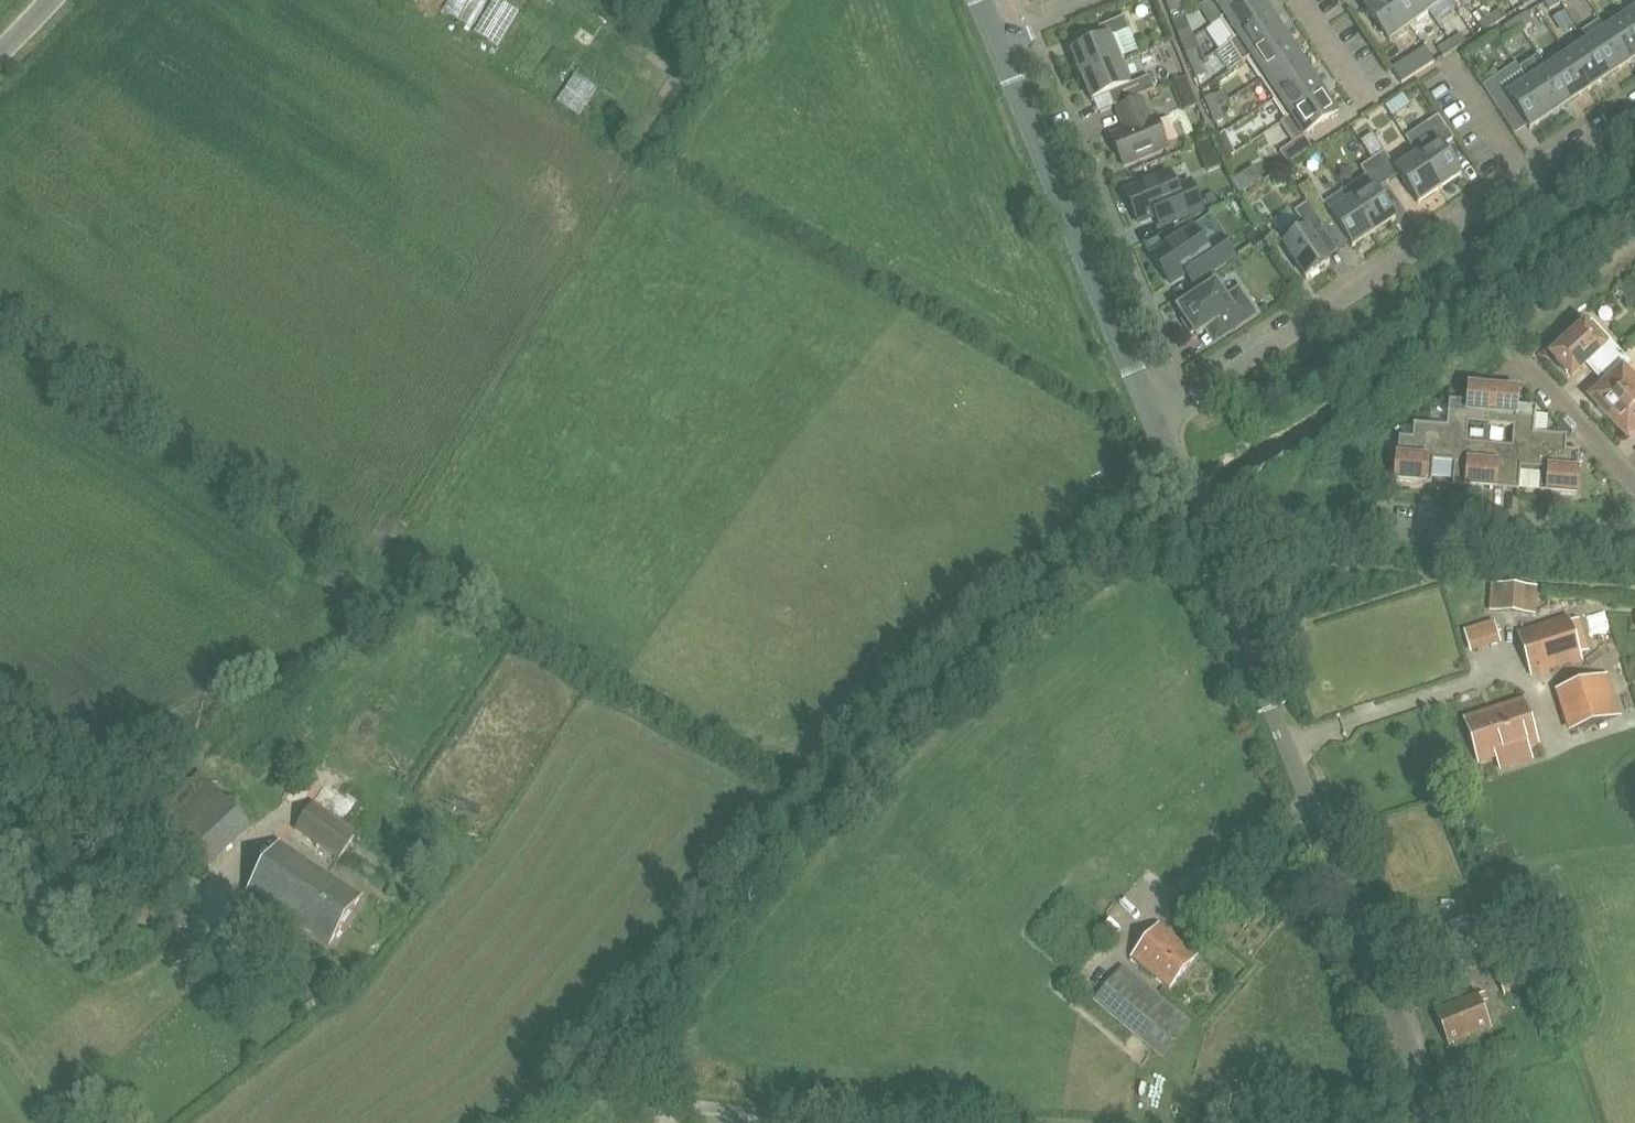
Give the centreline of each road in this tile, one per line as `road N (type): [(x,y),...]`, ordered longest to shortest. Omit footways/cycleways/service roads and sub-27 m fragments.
road 1 (unclassified): [(1427,1122),(1403,1030),(1202,519)]
road 2 (residential): [(1159,415),(1634,108)]
road 3 (residential): [(1634,551),(1202,519)]
road 4 (residential): [(1159,415),(994,42)]
road 5 (unclassified): [(960,1122),(718,1112)]
road 6 (residential): [(1634,484),(1517,360)]
road 7 (residential): [(1353,110),(1285,0)]
road 8 (residential): [(994,42),(1108,0)]

